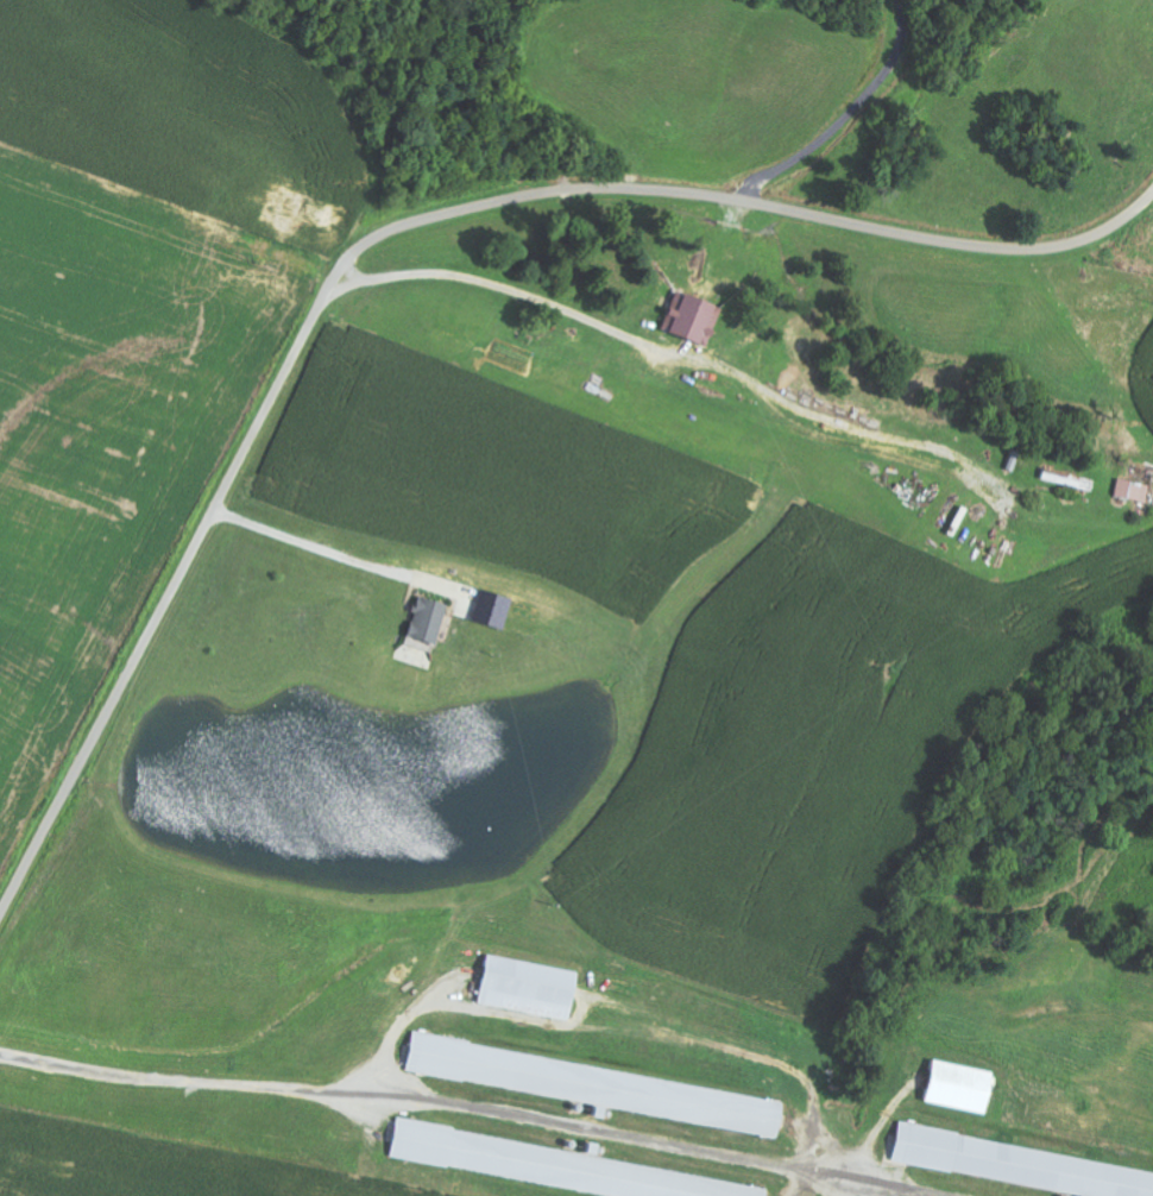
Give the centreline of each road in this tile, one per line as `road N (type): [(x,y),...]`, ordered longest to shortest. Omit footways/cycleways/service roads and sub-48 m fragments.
road 1 (residential): [(1152,193),(1086,239),(1021,251),(635,193),(498,206),(388,235),(363,252),(326,301),(0,918)]

